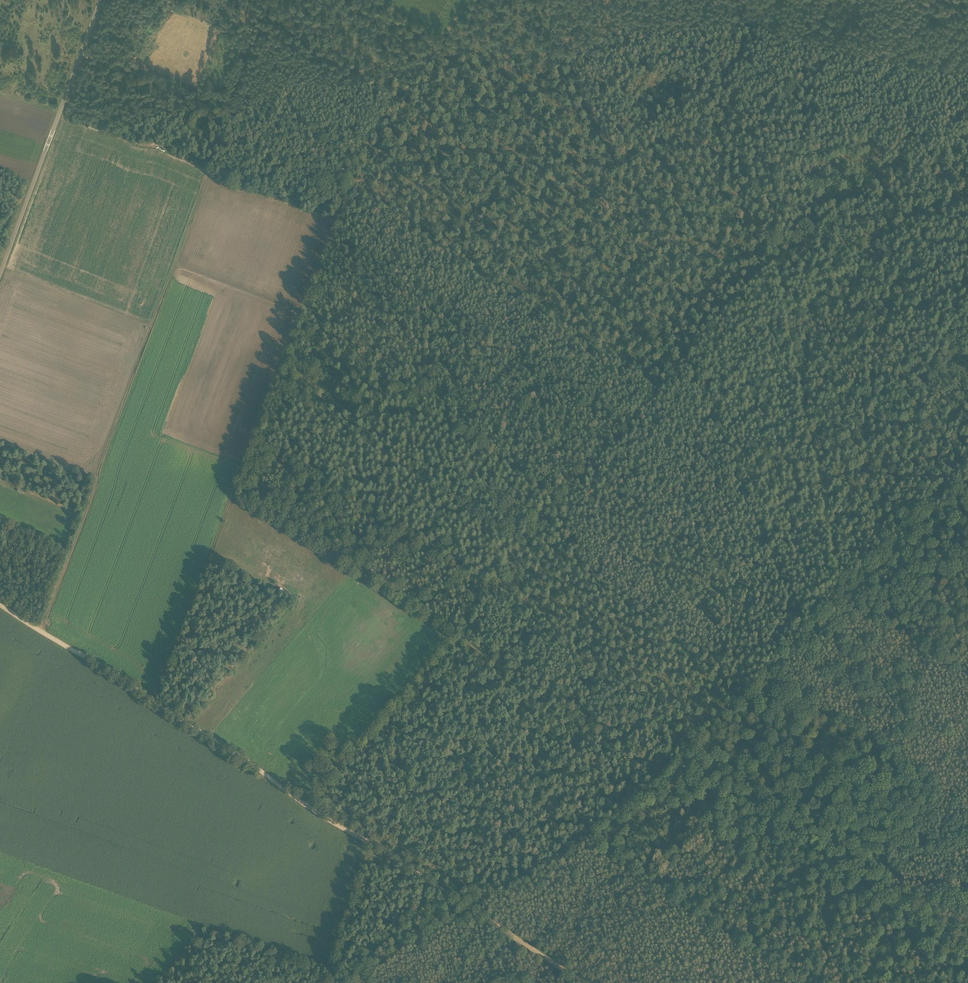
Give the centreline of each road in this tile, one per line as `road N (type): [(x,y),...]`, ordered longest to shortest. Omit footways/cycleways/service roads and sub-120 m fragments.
road 1 (track): [(257,28),(38,630)]
road 2 (track): [(967,484),(659,778)]
road 3 (track): [(471,907),(155,699)]
road 4 (track): [(155,699),(287,356)]
road 5 (track): [(544,523),(717,316),(774,265)]
road 6 (unclassified): [(0,274),(100,0)]
road 7 (track): [(287,356),(365,152),(398,99)]
road 8 (track): [(724,112),(825,63),(888,43),(928,17),(967,7)]
road 9 (track): [(774,265),(812,456)]
road 10 (track): [(535,8),(609,164)]
road 11 (track): [(609,164),(634,0)]
road 12 (track): [(59,113),(129,141),(131,150),(207,169)]
road 13 (track): [(812,456),(842,606)]
road 14 (track): [(774,265),(722,122)]
road 15 (track): [(597,830),(471,907)]
road 16 (track): [(471,907),(346,982)]
road 17 (track): [(454,632),(544,523)]
road 18 (track): [(585,982),(471,907)]
road 19 (track): [(155,699),(38,630)]
road 20 (track): [(722,122),(743,13),(736,0)]
road 21 (track): [(398,99),(467,0)]
road 22 (track): [(722,122),(609,164)]

